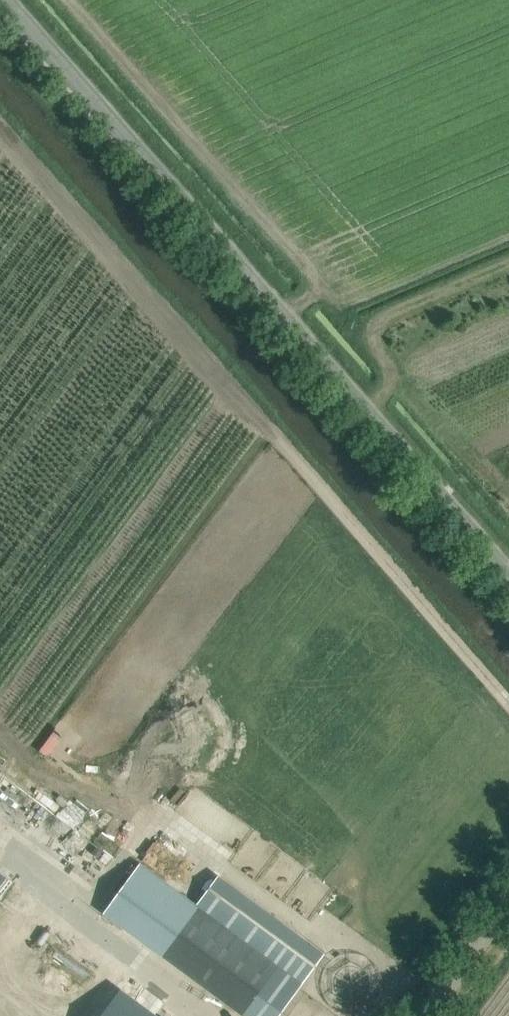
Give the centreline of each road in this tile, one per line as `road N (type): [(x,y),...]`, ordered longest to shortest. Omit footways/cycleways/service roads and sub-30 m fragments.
road 1 (unclassified): [(508,577),(8,0)]
road 2 (unclassified): [(426,1015),(508,904)]

